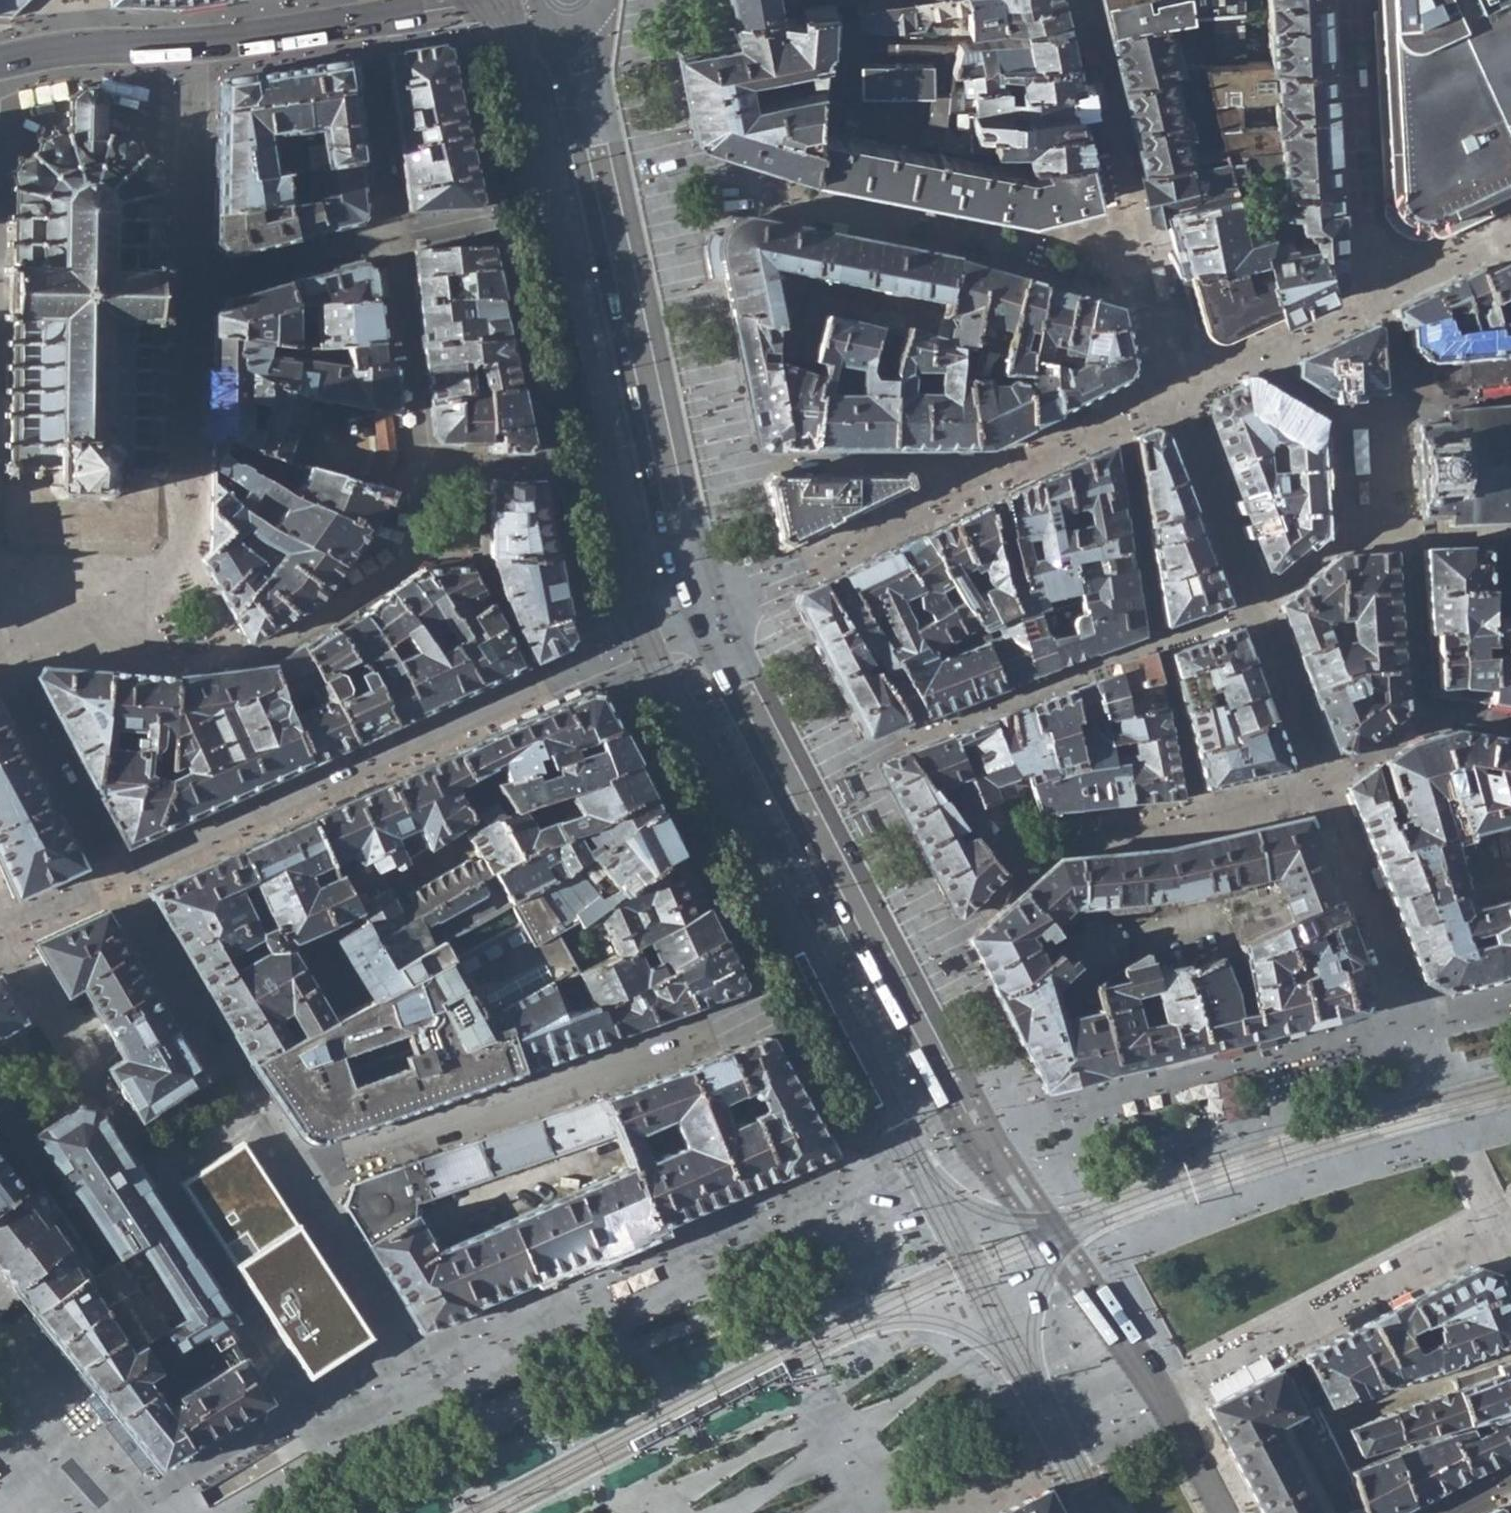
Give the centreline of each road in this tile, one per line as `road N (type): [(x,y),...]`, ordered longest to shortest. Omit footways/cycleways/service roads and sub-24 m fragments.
road 1 (residential): [(549,20),(657,516),(690,616),(973,1150),(1114,1356),(1165,1397)]
road 2 (residential): [(1165,1397),(996,1126),(722,602),(628,201),(597,10)]
road 3 (residential): [(361,24),(227,46),(71,50),(0,65)]
road 4 (residential): [(361,24),(529,0)]
road 5 (residential): [(1165,1397),(1224,1512)]

